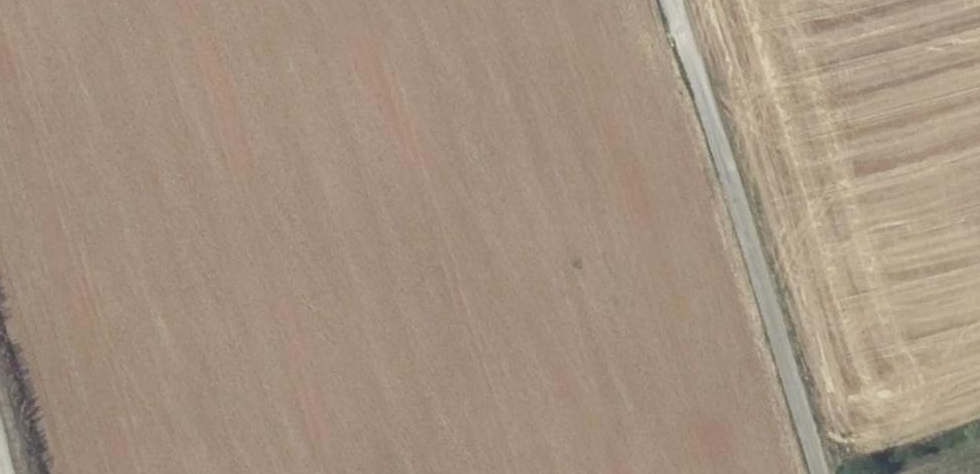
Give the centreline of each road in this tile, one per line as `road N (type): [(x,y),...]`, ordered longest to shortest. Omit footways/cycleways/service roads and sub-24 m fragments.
road 1 (unclassified): [(815,473),(674,0)]

